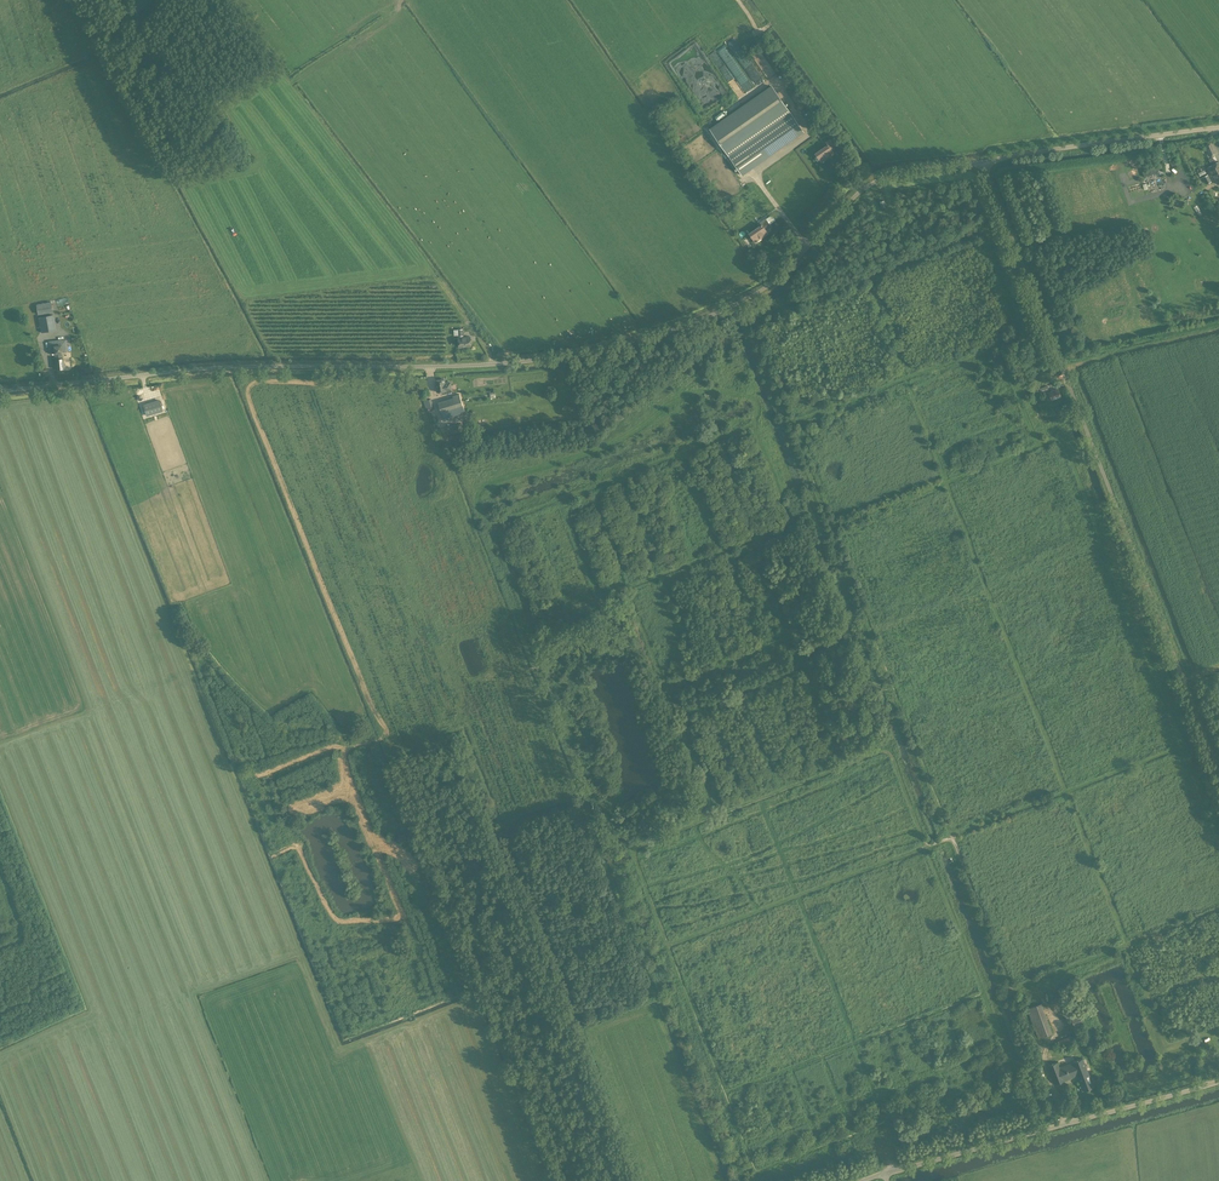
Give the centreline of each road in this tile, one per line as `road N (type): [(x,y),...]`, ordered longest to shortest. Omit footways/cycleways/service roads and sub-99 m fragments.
road 1 (unclassified): [(0,395),(256,367),(459,368),(626,345),(761,290),(869,181),(983,164)]
road 2 (unclassified): [(1218,771),(983,164)]
road 3 (unclassified): [(860,1180),(1218,1081)]
road 4 (unclassified): [(983,164),(1218,127)]

